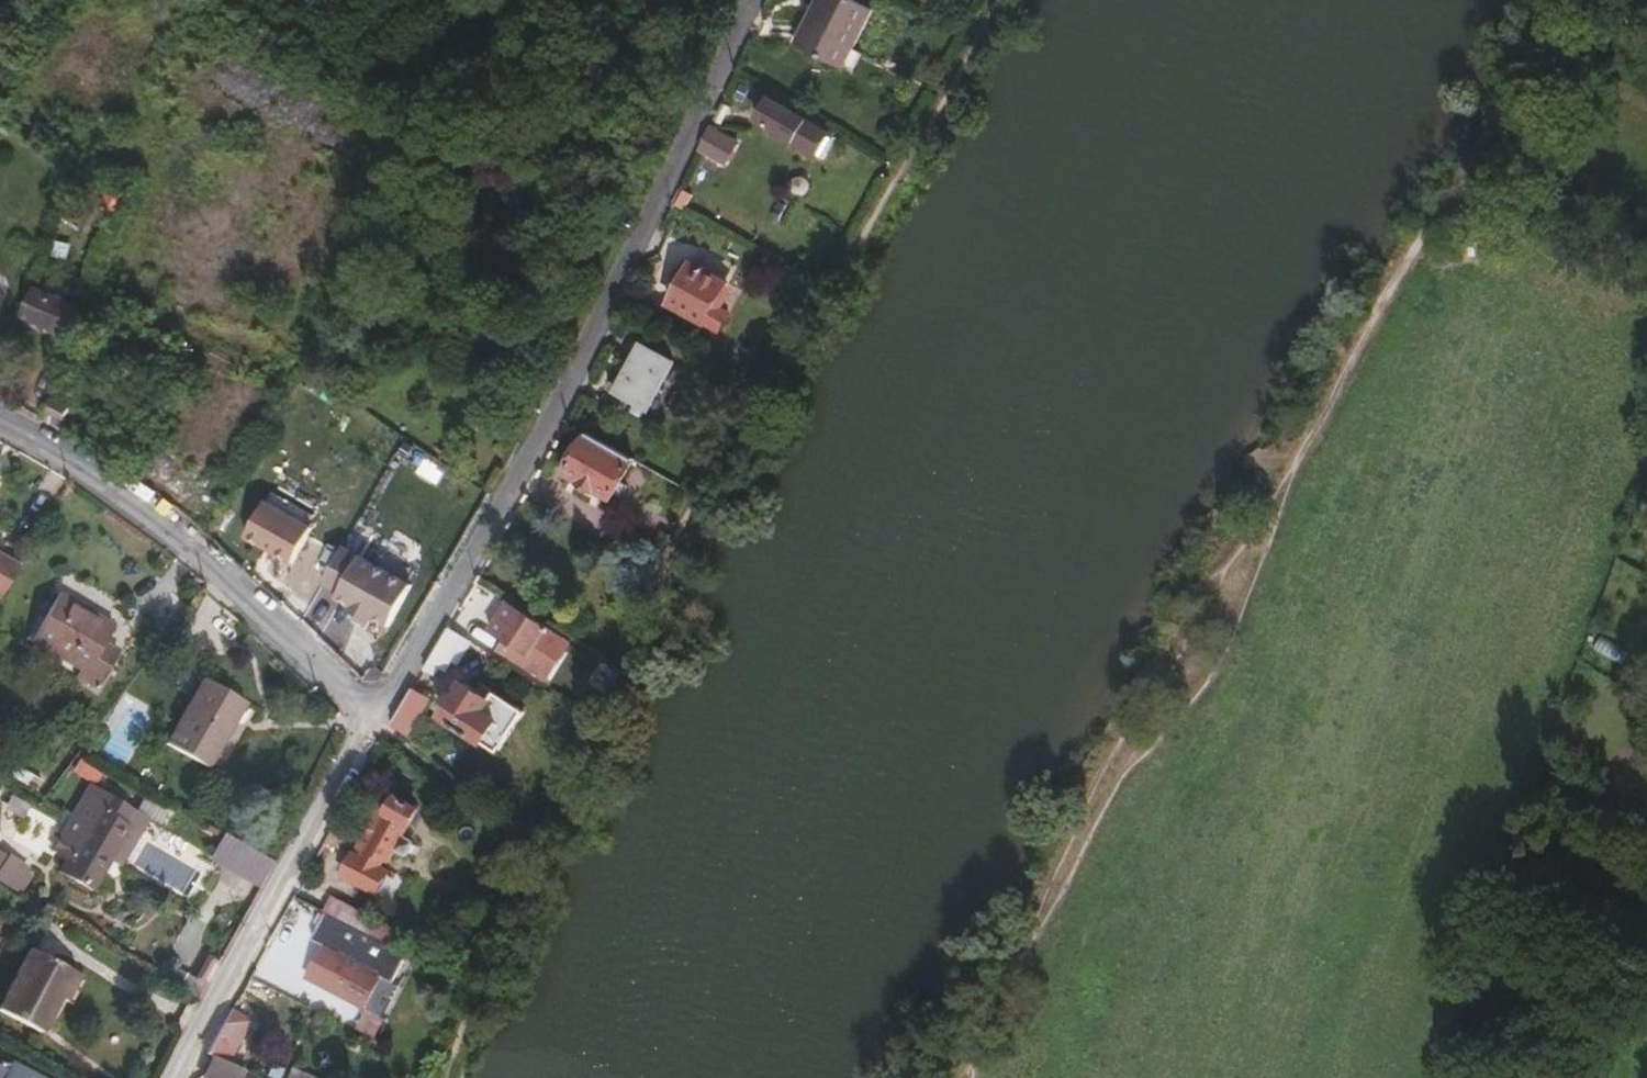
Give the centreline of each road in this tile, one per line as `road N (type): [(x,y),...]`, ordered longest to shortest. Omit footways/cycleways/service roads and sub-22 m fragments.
road 1 (residential): [(751,0),(568,404),(389,711)]
road 2 (residential): [(0,414),(174,528),(389,711)]
road 3 (residential): [(389,711),(182,1077)]

